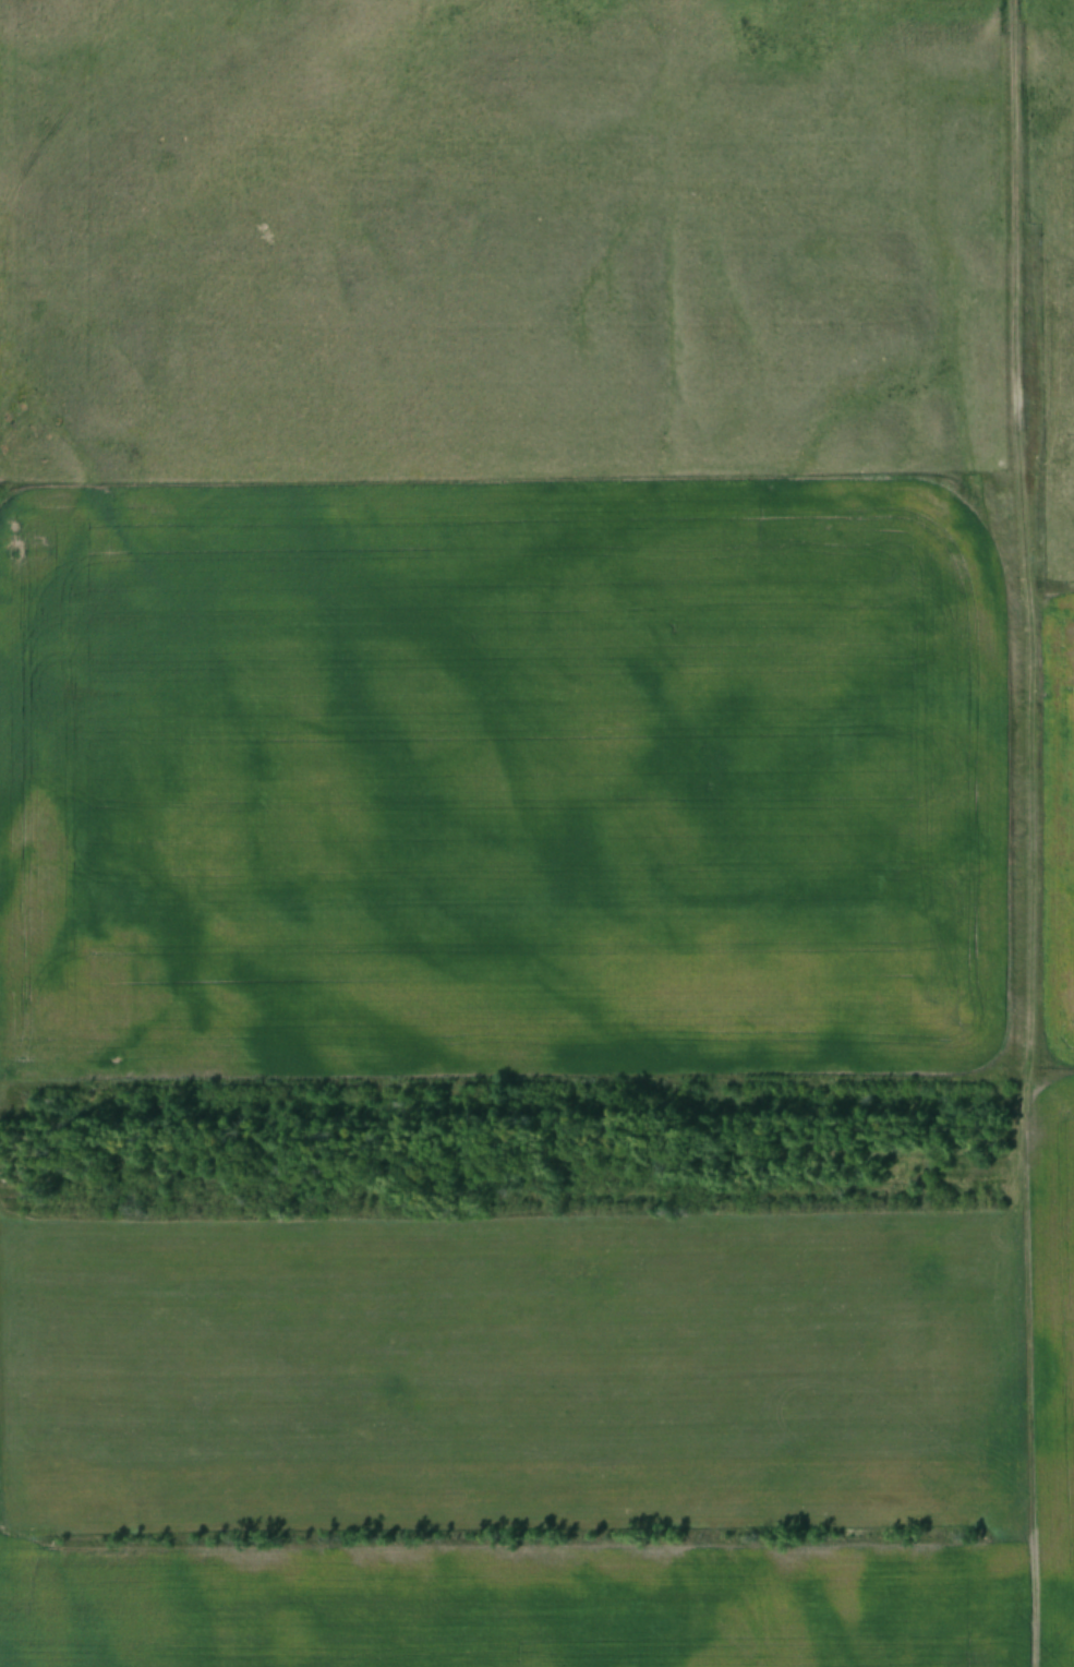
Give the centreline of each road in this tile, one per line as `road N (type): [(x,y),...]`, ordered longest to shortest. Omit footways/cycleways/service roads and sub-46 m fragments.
road 1 (track): [(1036,1666),(1021,525),(1025,0)]

